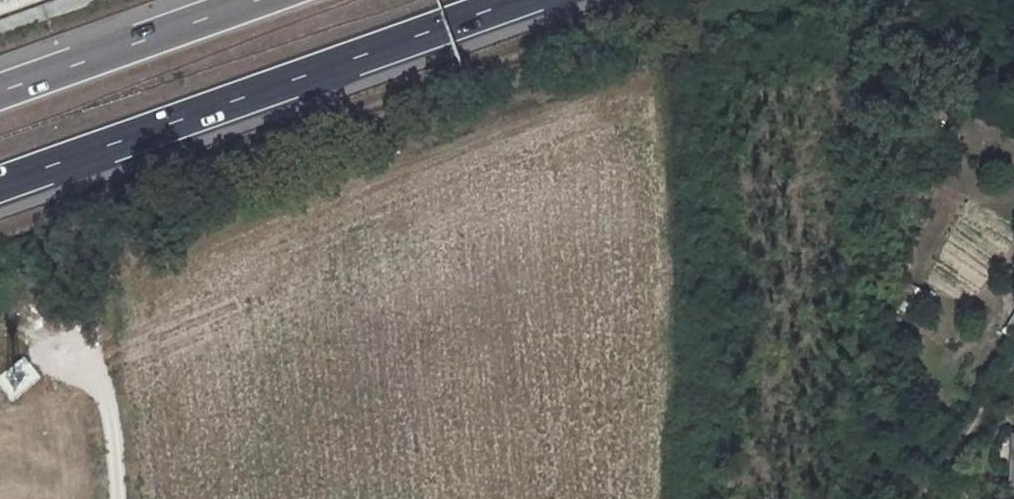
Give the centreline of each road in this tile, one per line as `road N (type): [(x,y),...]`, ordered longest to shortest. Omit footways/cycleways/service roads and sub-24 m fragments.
road 1 (motorway): [(0,183),(509,0)]
road 2 (motorway): [(268,0),(0,94)]

